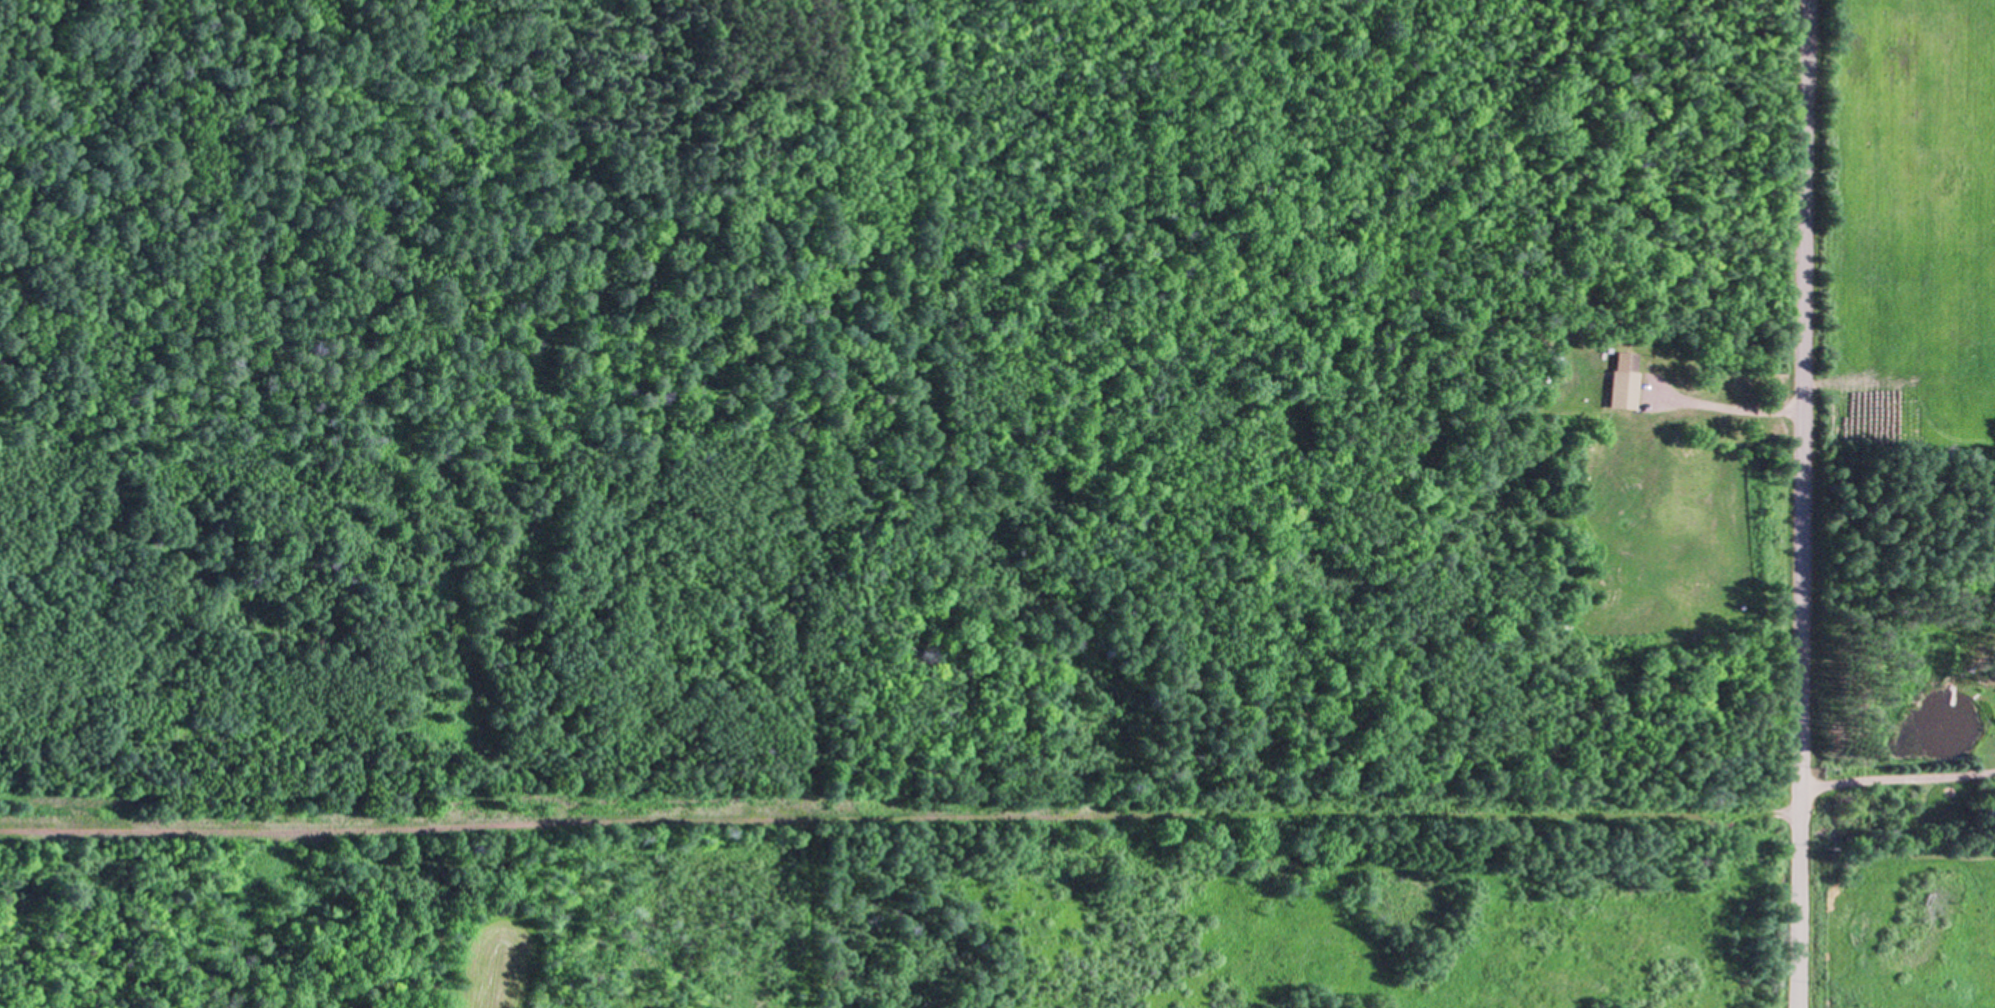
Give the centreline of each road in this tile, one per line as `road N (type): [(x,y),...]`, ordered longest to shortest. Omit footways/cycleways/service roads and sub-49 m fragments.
road 1 (residential): [(1797,1007),(1808,0)]

